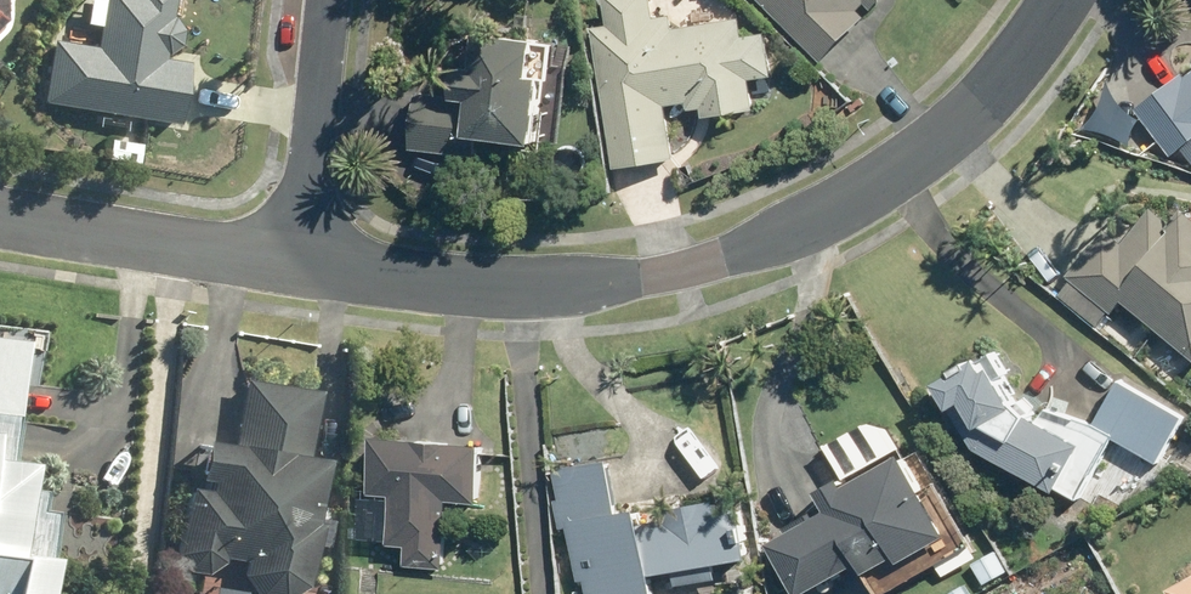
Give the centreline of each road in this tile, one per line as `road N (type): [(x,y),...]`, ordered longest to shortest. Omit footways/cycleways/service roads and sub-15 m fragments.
road 1 (residential): [(304,255),(545,278),(641,276),(727,257),(817,217),(903,163),(982,102),(1057,0)]
road 2 (residential): [(0,208),(304,255)]
road 3 (residential): [(329,0),(304,255)]

